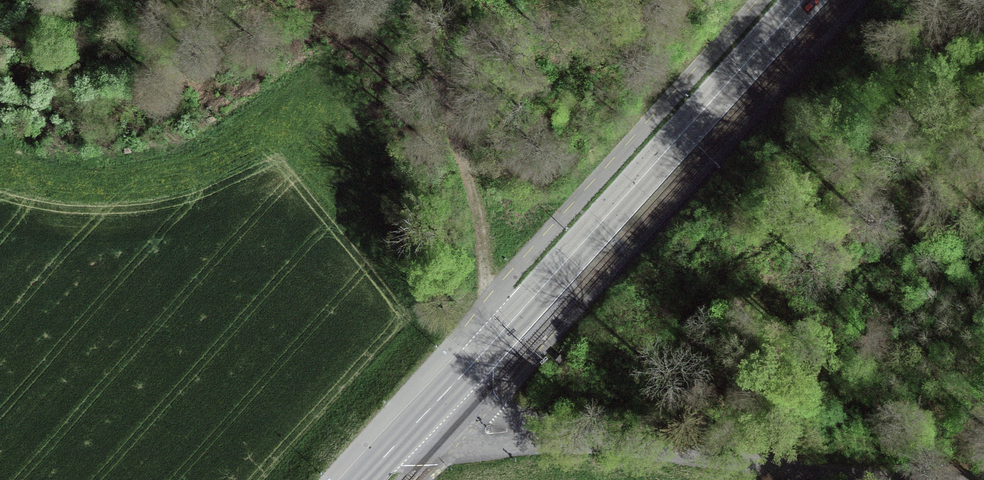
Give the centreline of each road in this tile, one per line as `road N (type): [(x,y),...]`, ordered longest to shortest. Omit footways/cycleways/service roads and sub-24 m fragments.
road 1 (primary): [(422,418),(805,0)]
road 2 (unclassified): [(859,479),(422,418)]
road 3 (track): [(415,0),(495,295),(518,317)]

